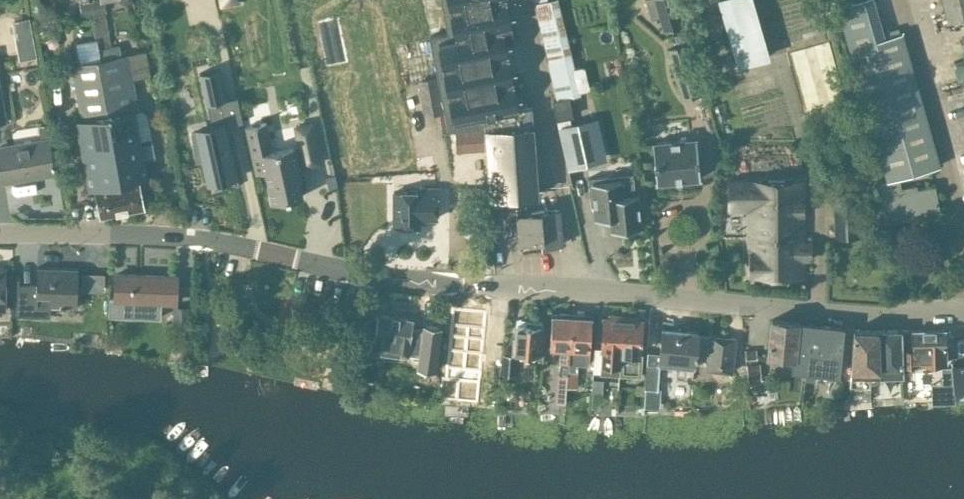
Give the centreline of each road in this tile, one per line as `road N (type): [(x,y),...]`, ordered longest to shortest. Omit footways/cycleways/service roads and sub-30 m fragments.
road 1 (tertiary): [(0,234),(190,235),(470,286),(963,312)]

